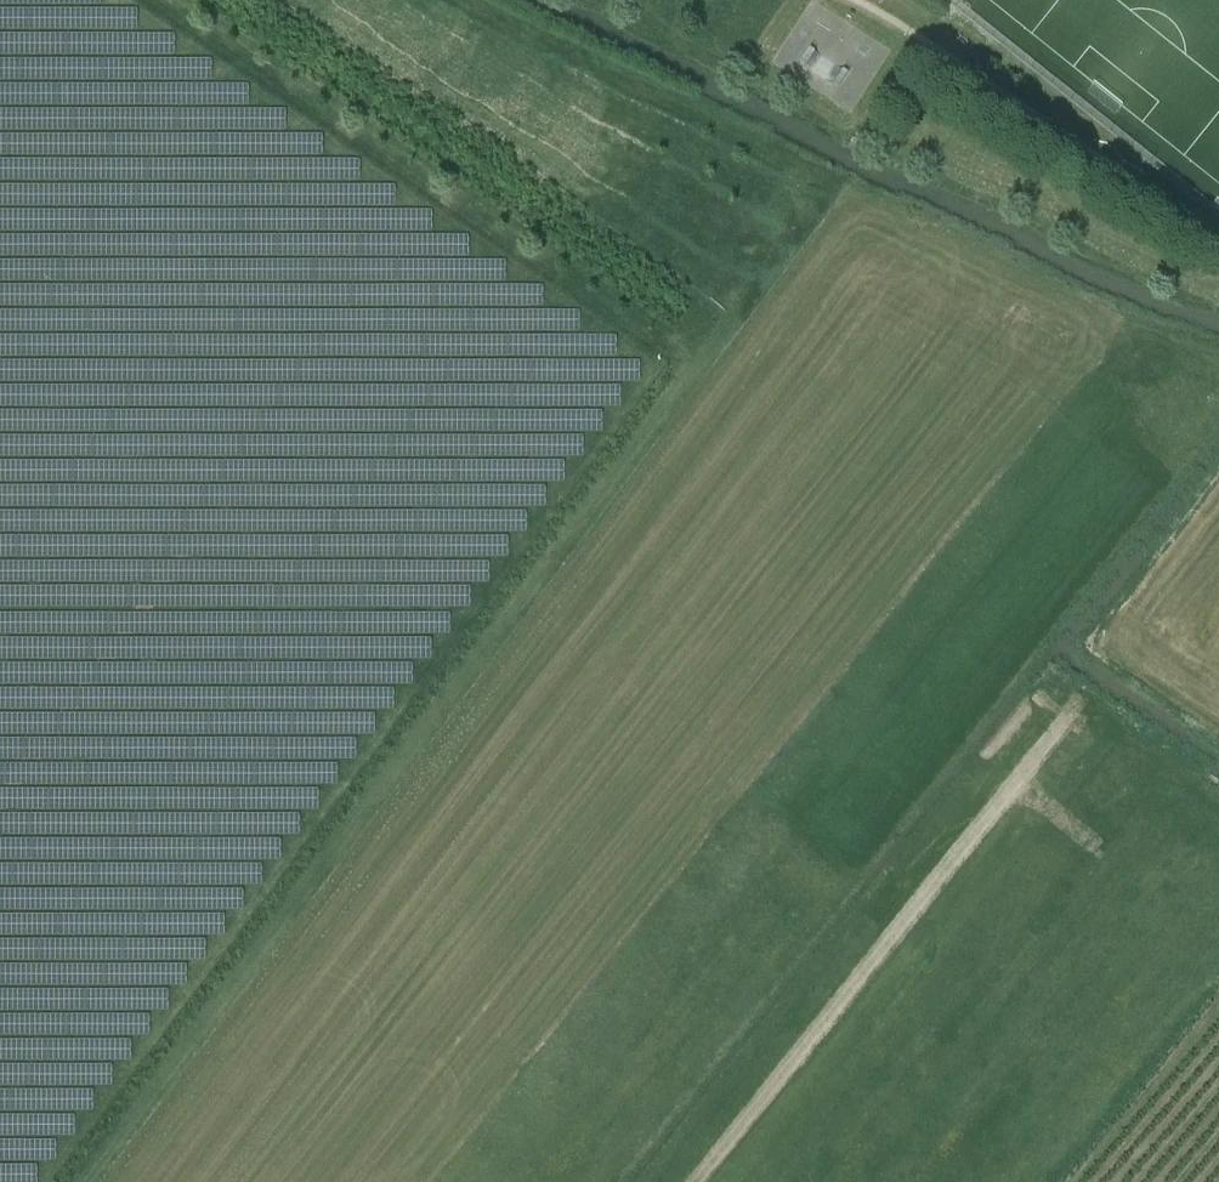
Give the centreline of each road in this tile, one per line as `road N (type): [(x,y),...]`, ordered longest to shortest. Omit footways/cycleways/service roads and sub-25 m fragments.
road 1 (track): [(1074,714),(700,1181)]

